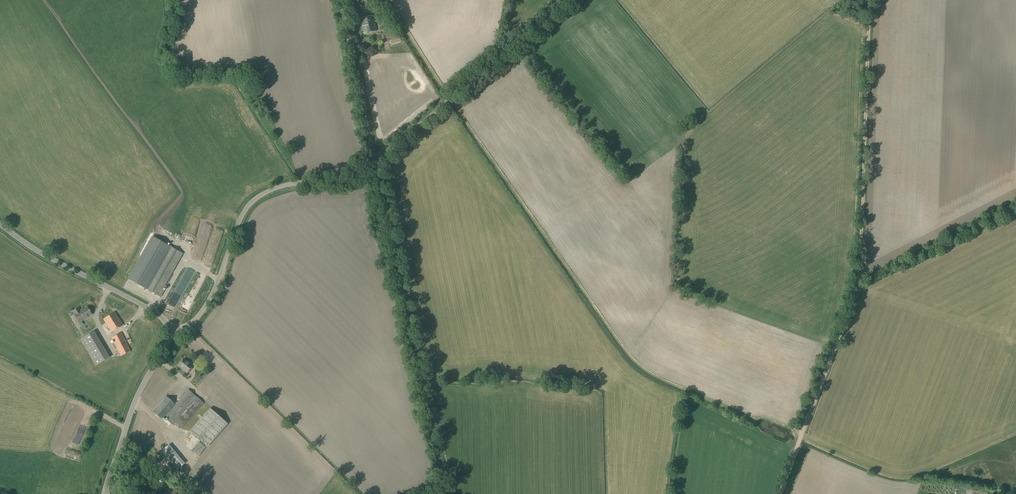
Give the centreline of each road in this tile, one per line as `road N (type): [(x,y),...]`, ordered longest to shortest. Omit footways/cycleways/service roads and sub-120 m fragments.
road 1 (track): [(800,438),(853,301),(867,0)]
road 2 (track): [(374,162),(444,493)]
road 3 (unclassified): [(168,329),(193,322),(205,307),(255,199),(286,185),(349,179),(374,162)]
road 4 (unclassified): [(374,162),(571,0)]
road 5 (unclassified): [(168,329),(158,313),(0,226)]
road 6 (unclassified): [(102,493),(168,329)]
road 7 (unclassified): [(374,162),(339,0)]

